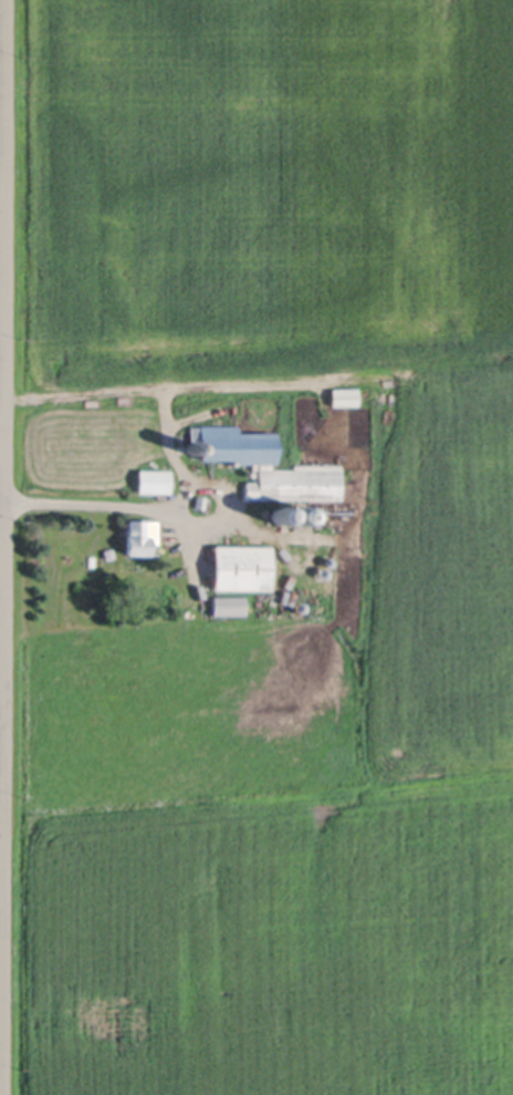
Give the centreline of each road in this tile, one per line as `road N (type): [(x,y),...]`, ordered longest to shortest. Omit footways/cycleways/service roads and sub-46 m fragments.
road 1 (residential): [(2,1094),(3,0)]

